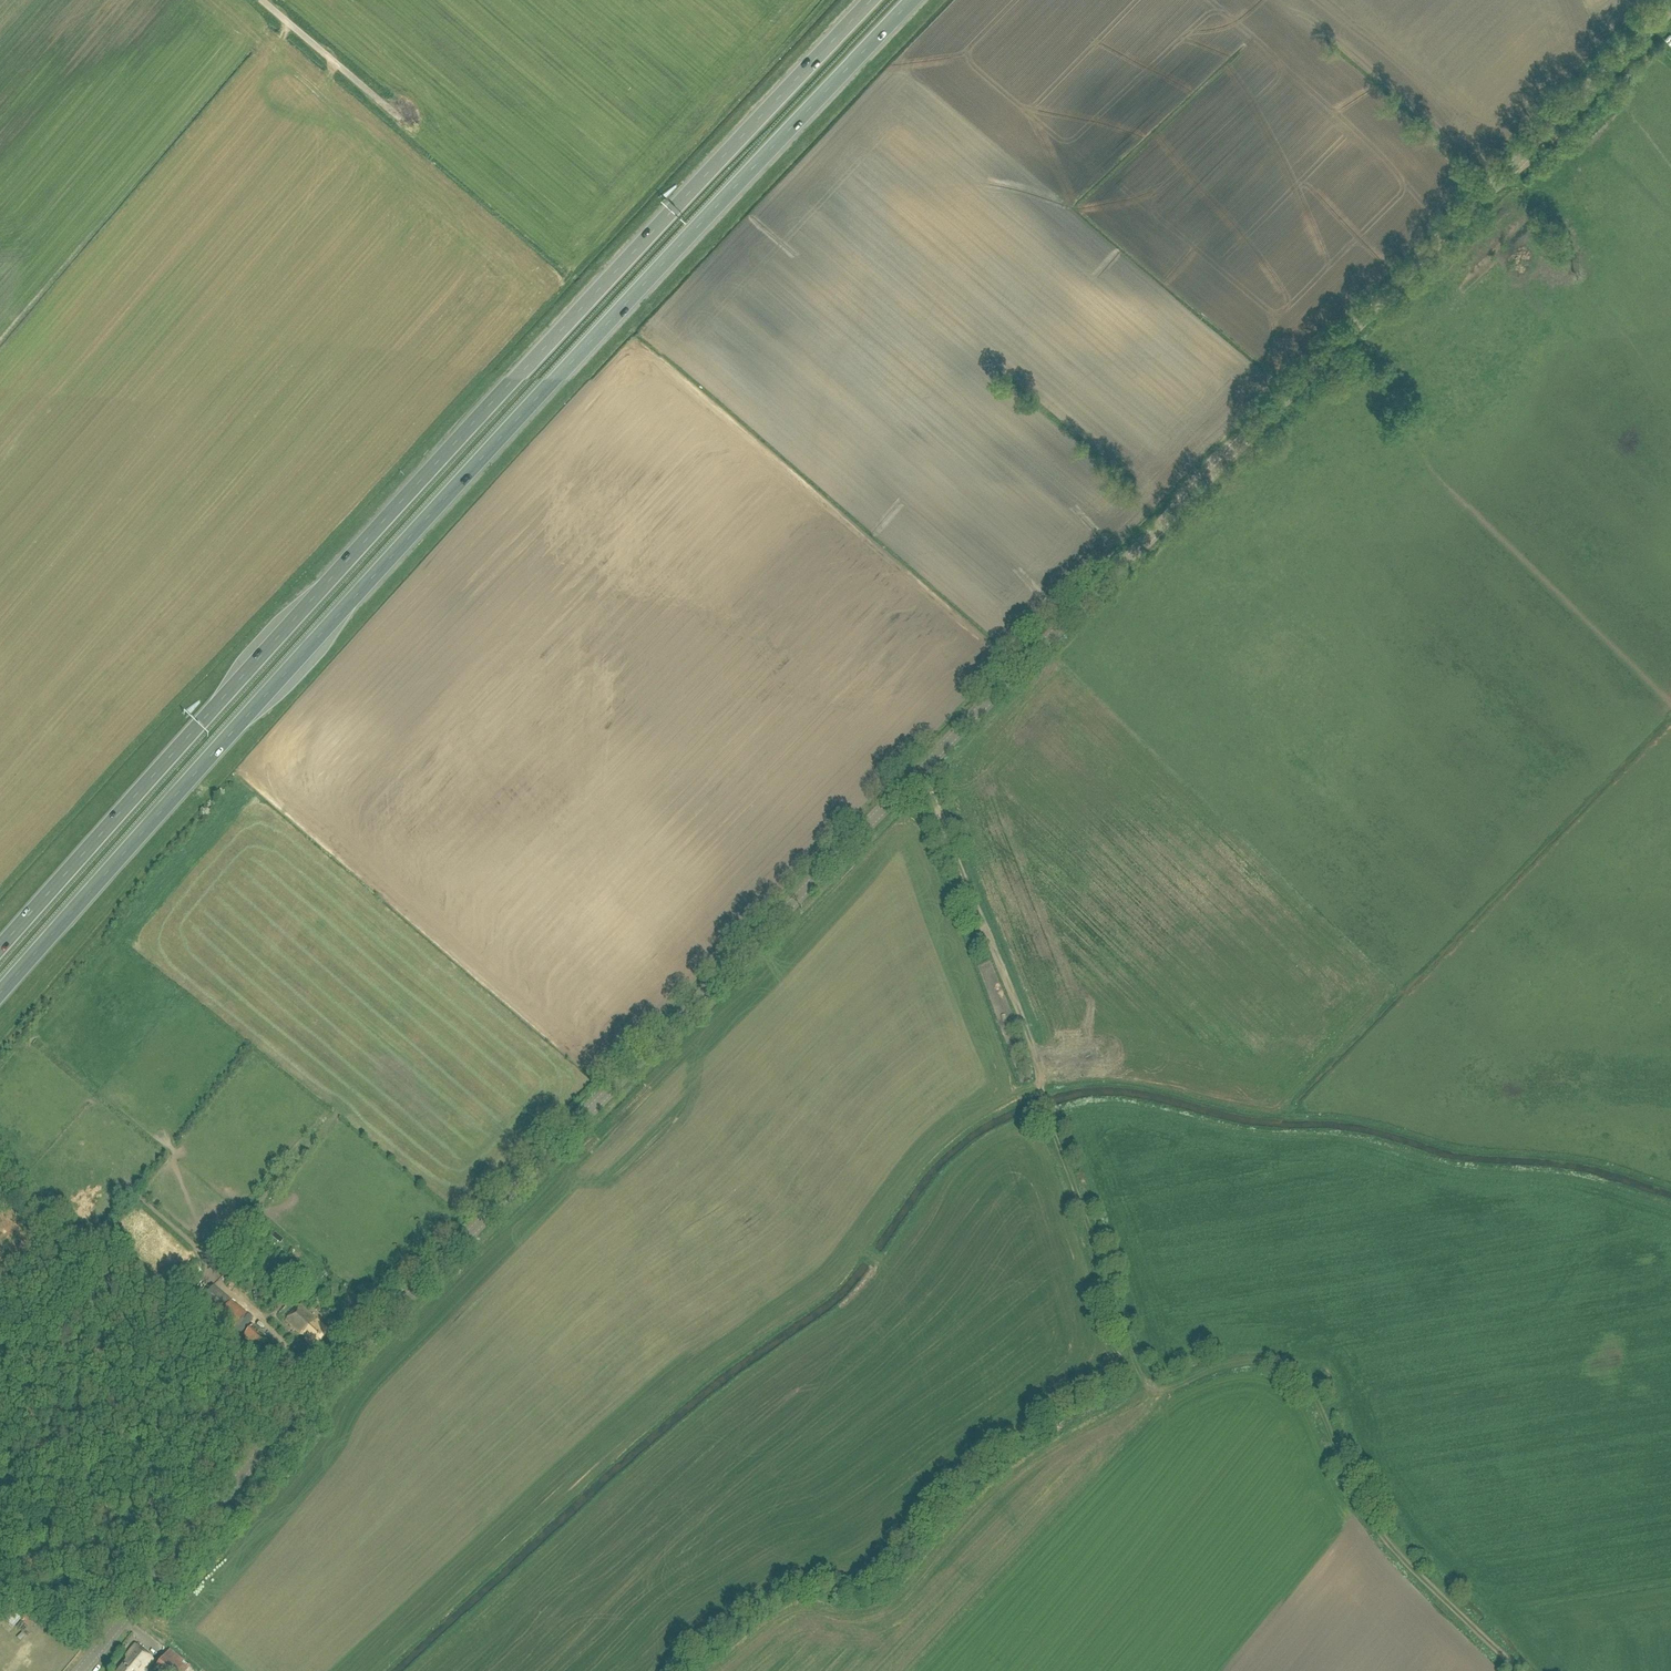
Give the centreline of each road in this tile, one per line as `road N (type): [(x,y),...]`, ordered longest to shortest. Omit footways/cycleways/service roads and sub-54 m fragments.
road 1 (tertiary): [(82,1670),(254,1461),(381,1328),(1670,4)]
road 2 (trunk): [(0,994),(348,605),(912,0)]
road 3 (trunk): [(871,0),(539,352),(0,949)]
road 4 (track): [(1515,1670),(1386,1538),(1354,1486),(1312,1381),(1262,1359),(1162,1393),(1149,1388),(1047,1109)]
road 5 (track): [(922,771),(1031,1042),(1047,1109)]
road 6 (unclassified): [(400,118),(263,0)]

